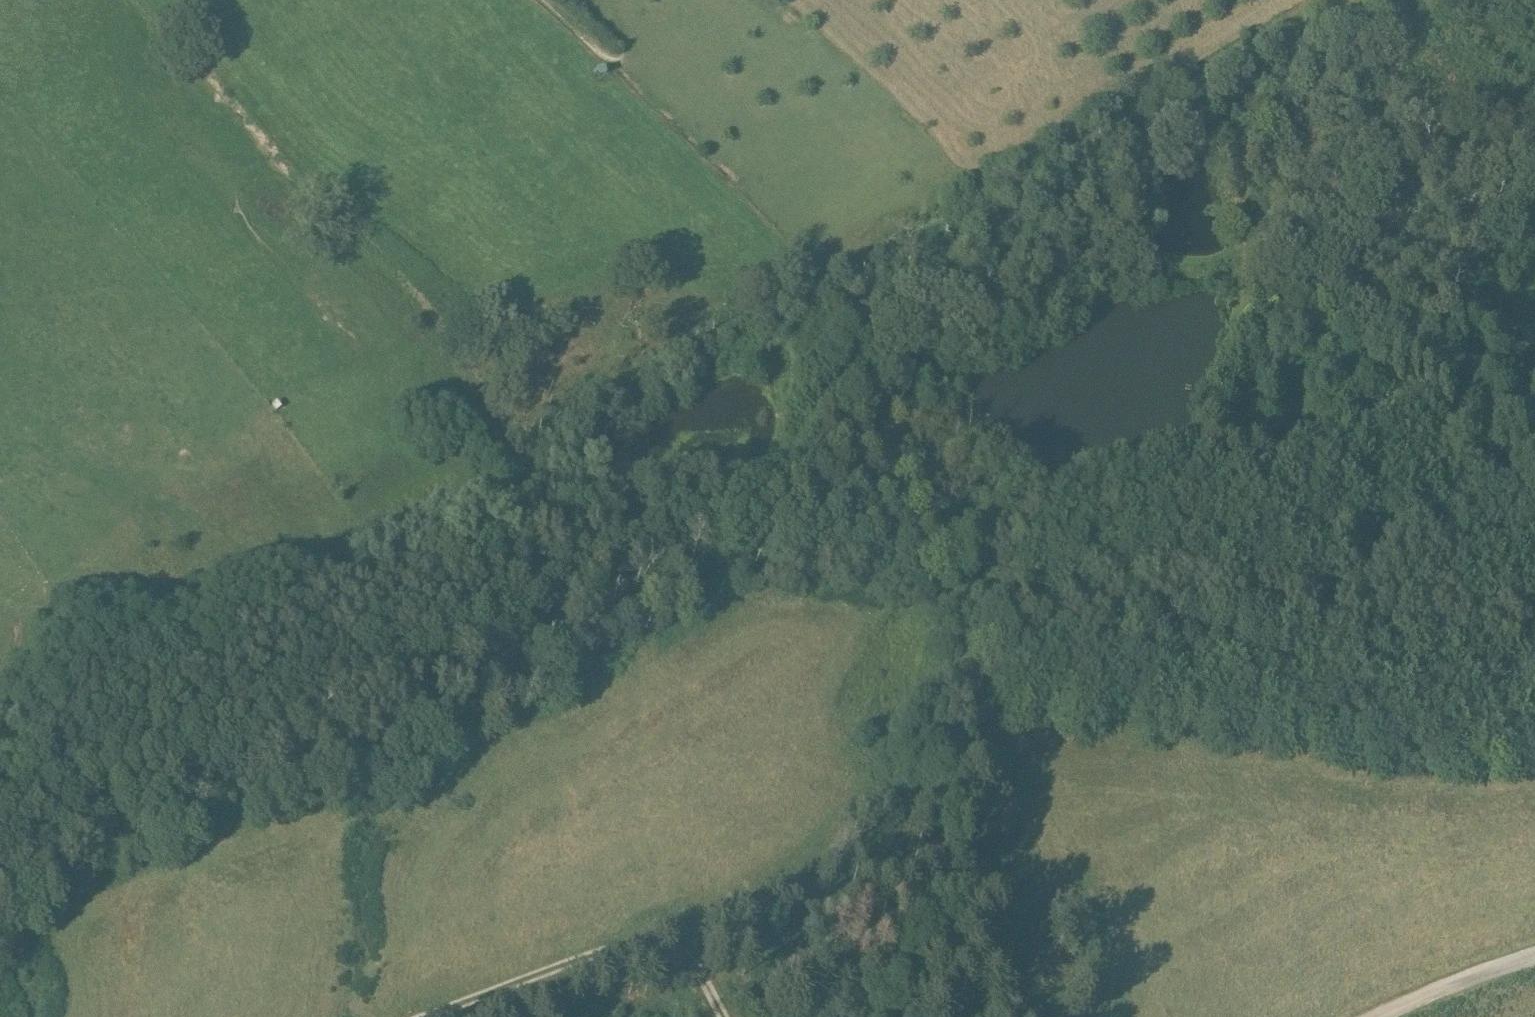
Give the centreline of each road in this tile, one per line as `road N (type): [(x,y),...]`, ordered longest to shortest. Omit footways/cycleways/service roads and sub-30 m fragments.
road 1 (track): [(1534,235),(1101,289)]
road 2 (track): [(736,1016),(695,919),(436,1016)]

